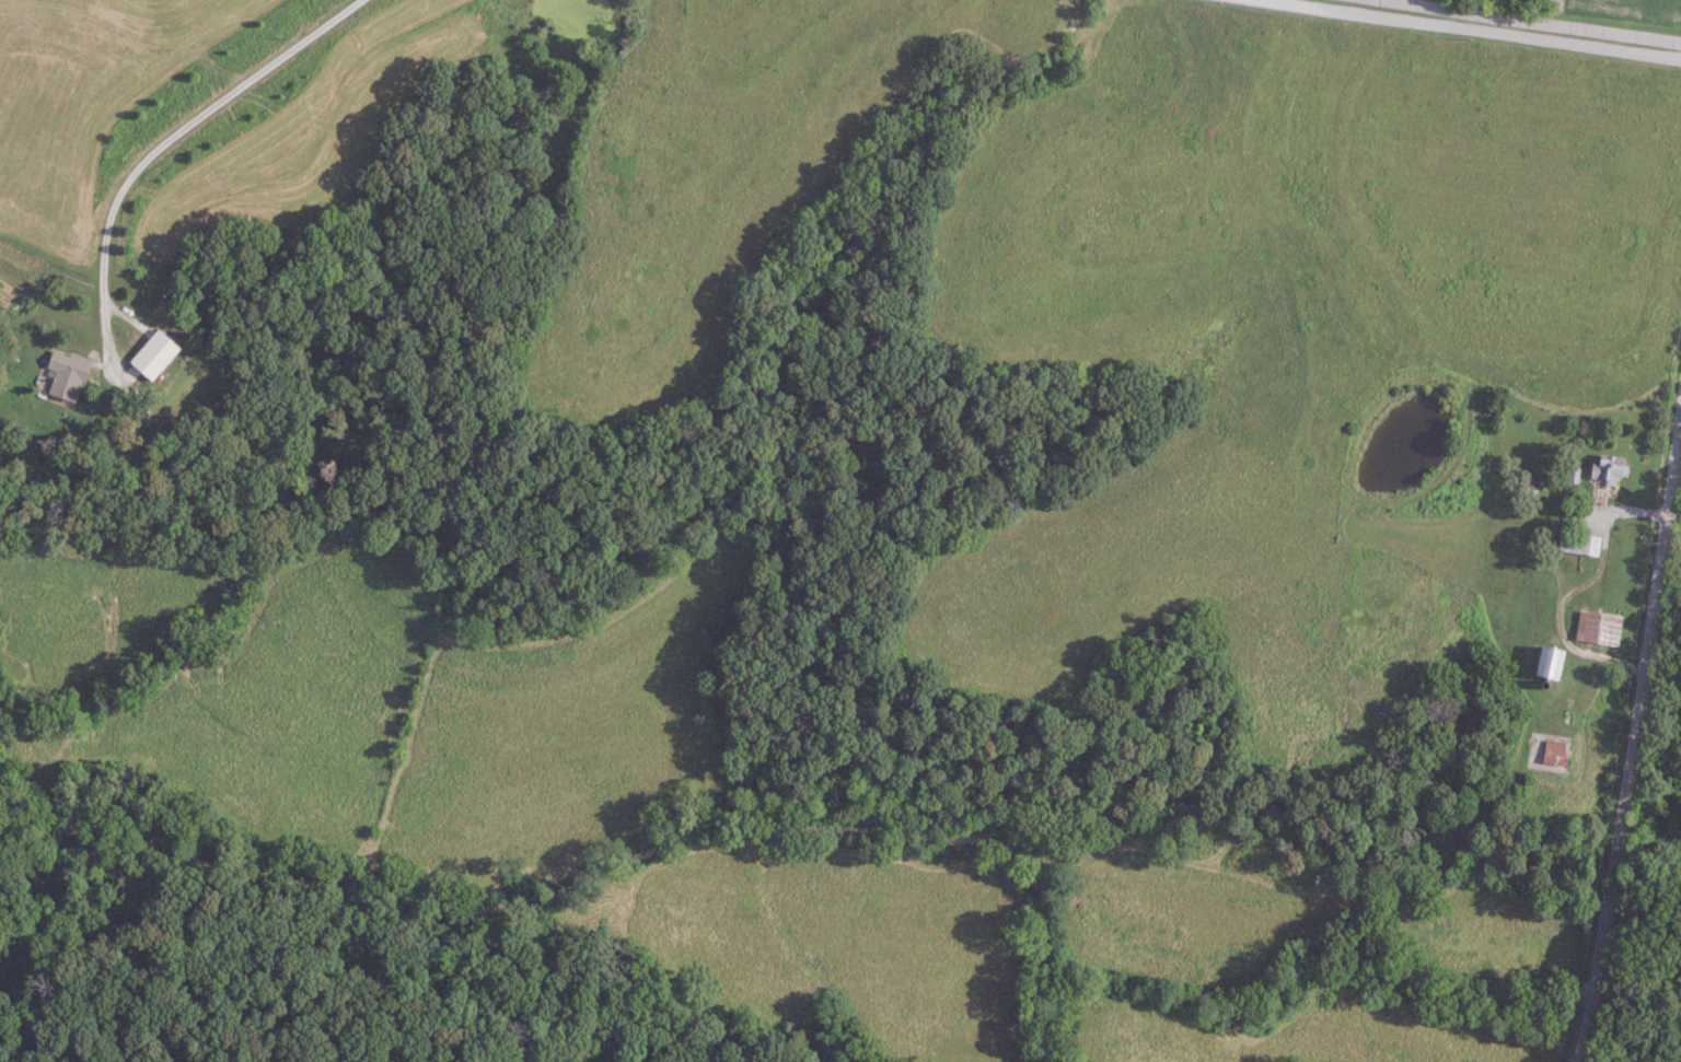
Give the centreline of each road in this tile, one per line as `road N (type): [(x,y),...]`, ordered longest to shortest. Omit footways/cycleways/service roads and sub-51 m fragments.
road 1 (residential): [(1680,404),(1578,1061)]
road 2 (residential): [(1680,41),(1400,0)]

